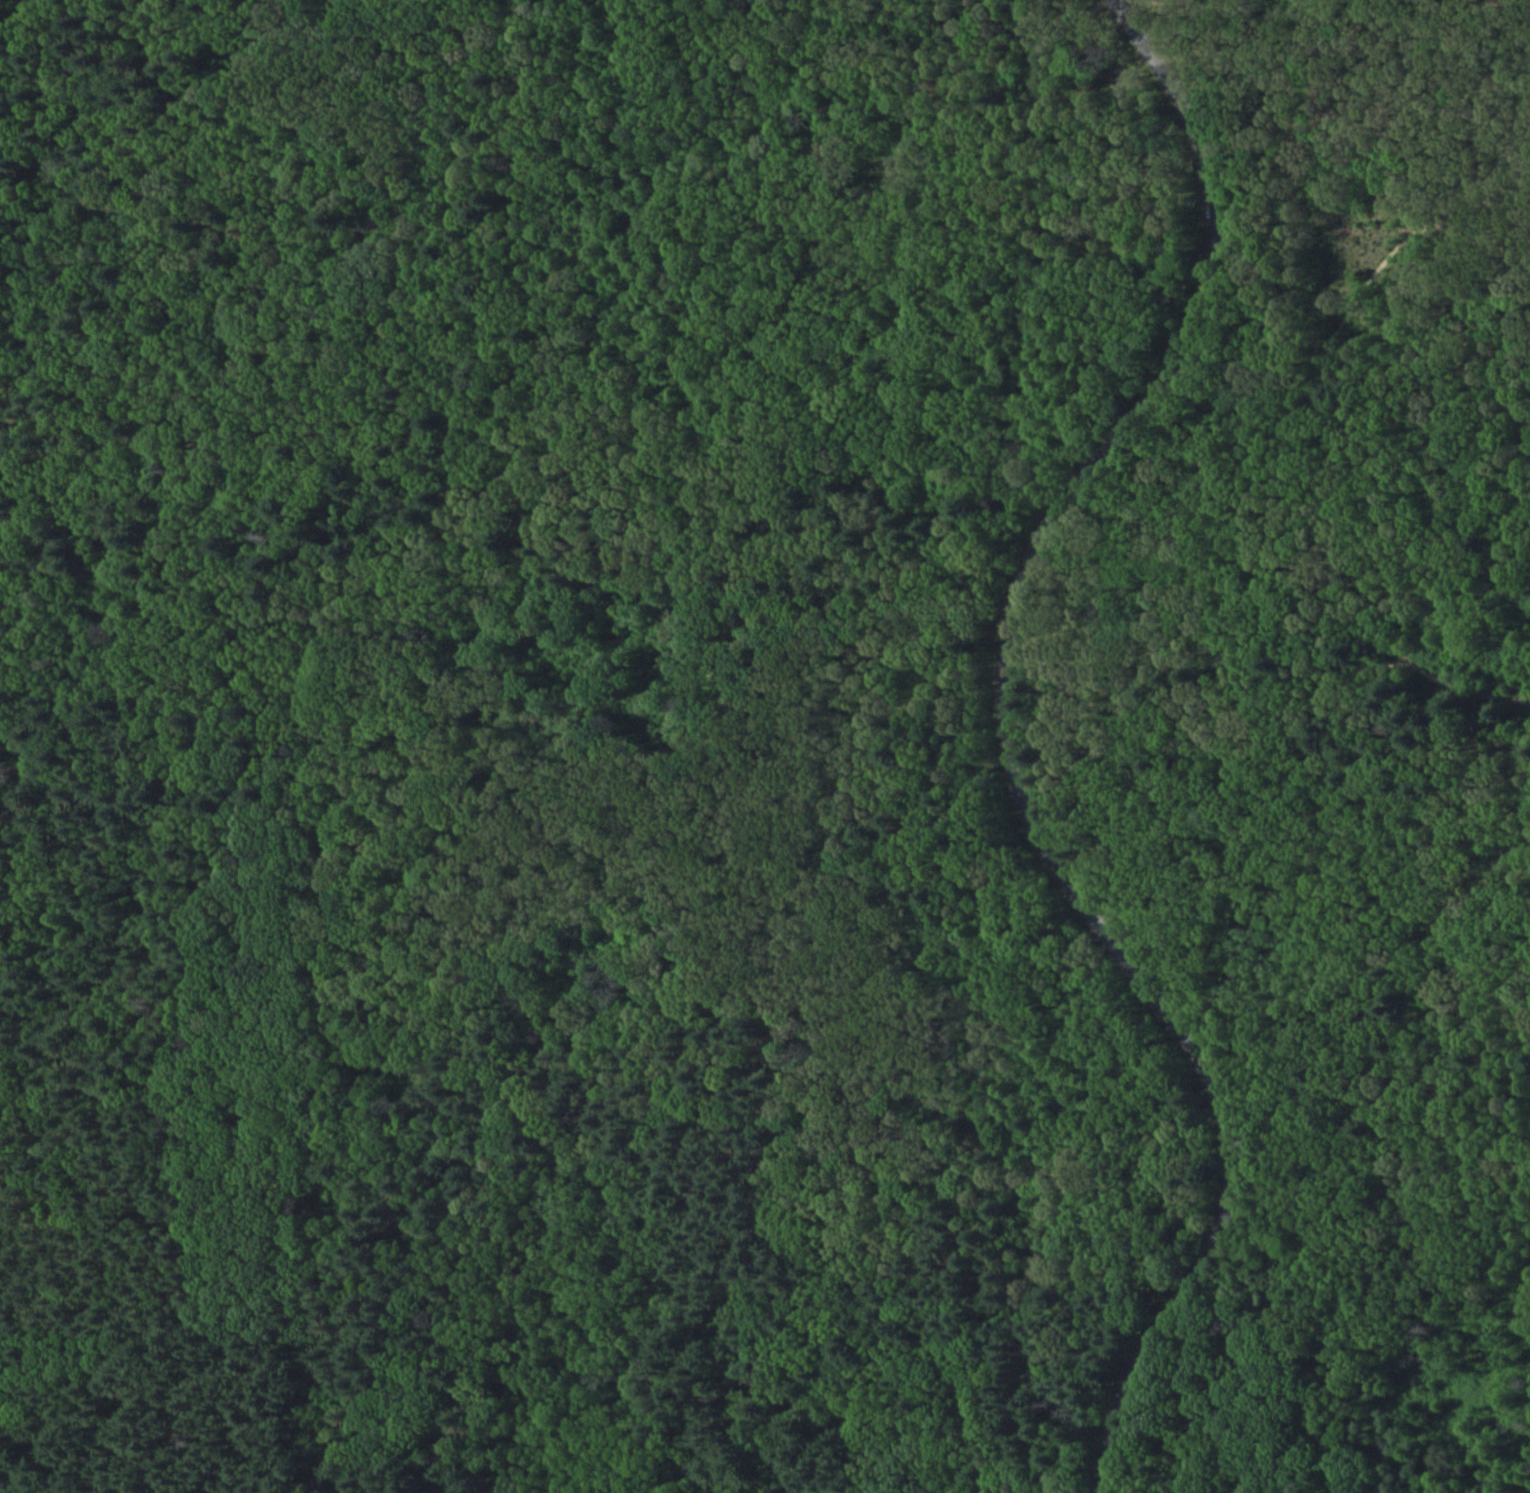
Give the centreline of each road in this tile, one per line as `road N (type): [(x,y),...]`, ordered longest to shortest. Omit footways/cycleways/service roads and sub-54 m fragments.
road 1 (residential): [(1110,0),(1206,150),(1215,243),(1180,355),(1046,519),(1019,567),(1002,675),(1003,732),(1025,822),(1085,919),(1187,1034),(1220,1094),(1233,1174),(1229,1216),(1112,1416),(1098,1492)]

